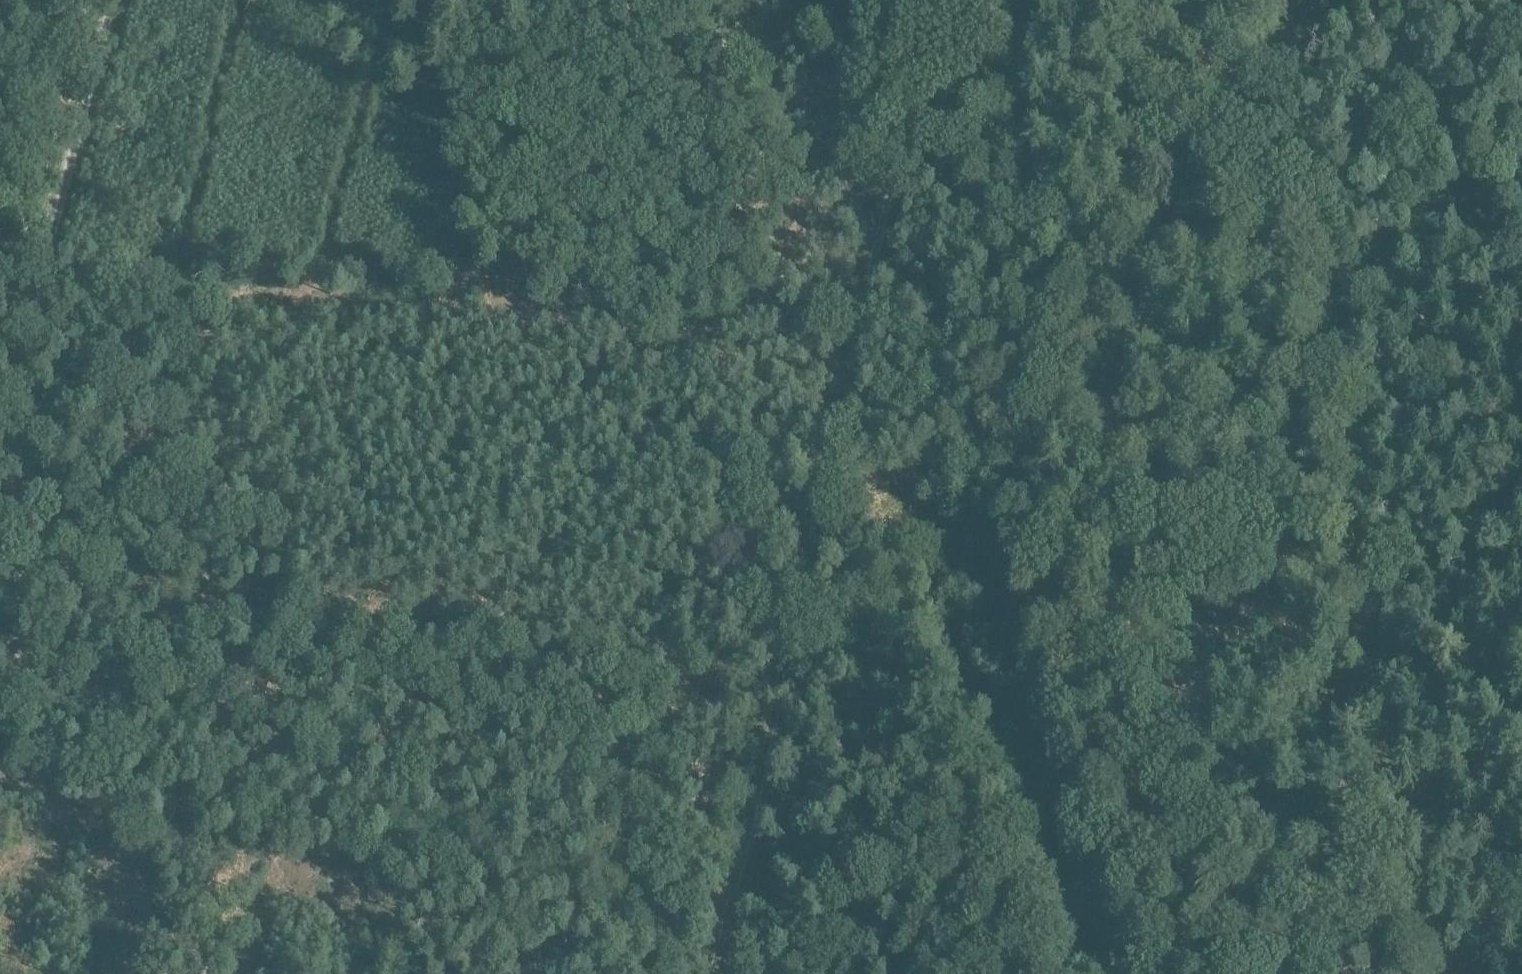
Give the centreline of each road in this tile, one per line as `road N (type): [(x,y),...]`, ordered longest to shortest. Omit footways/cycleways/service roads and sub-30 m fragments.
road 1 (track): [(933,0),(714,973)]
road 2 (track): [(1268,0),(1420,973)]
road 3 (track): [(110,0),(0,444)]

